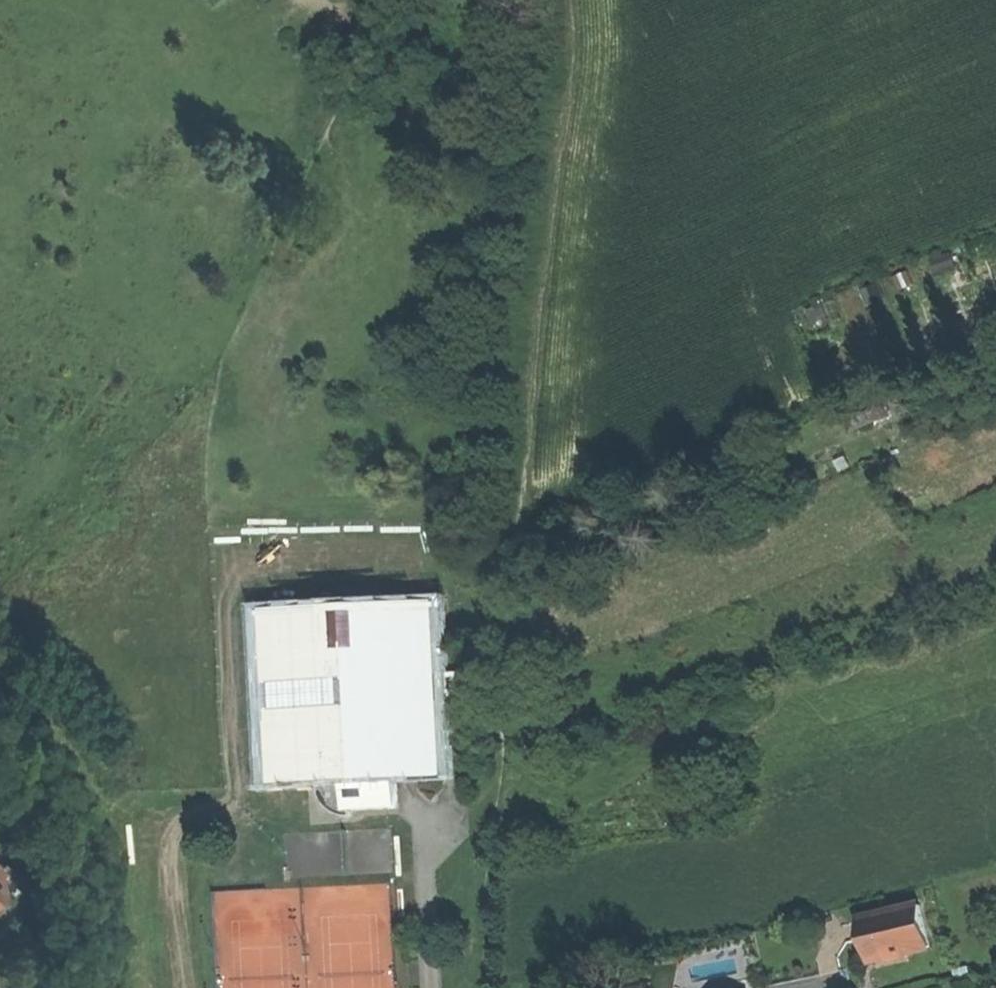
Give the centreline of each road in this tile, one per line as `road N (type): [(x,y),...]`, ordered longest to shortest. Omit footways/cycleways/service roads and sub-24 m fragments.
road 1 (track): [(567,0),(572,27),(510,463)]
road 2 (track): [(438,987),(436,834)]

